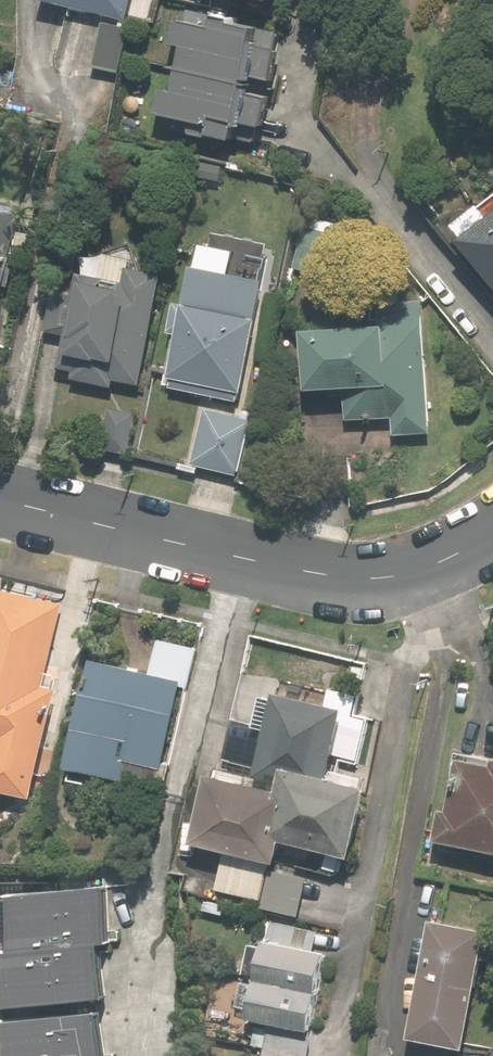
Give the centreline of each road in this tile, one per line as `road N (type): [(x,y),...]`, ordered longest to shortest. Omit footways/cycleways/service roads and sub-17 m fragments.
road 1 (residential): [(0,500),(265,563),(352,575),(446,559),(492,533)]

